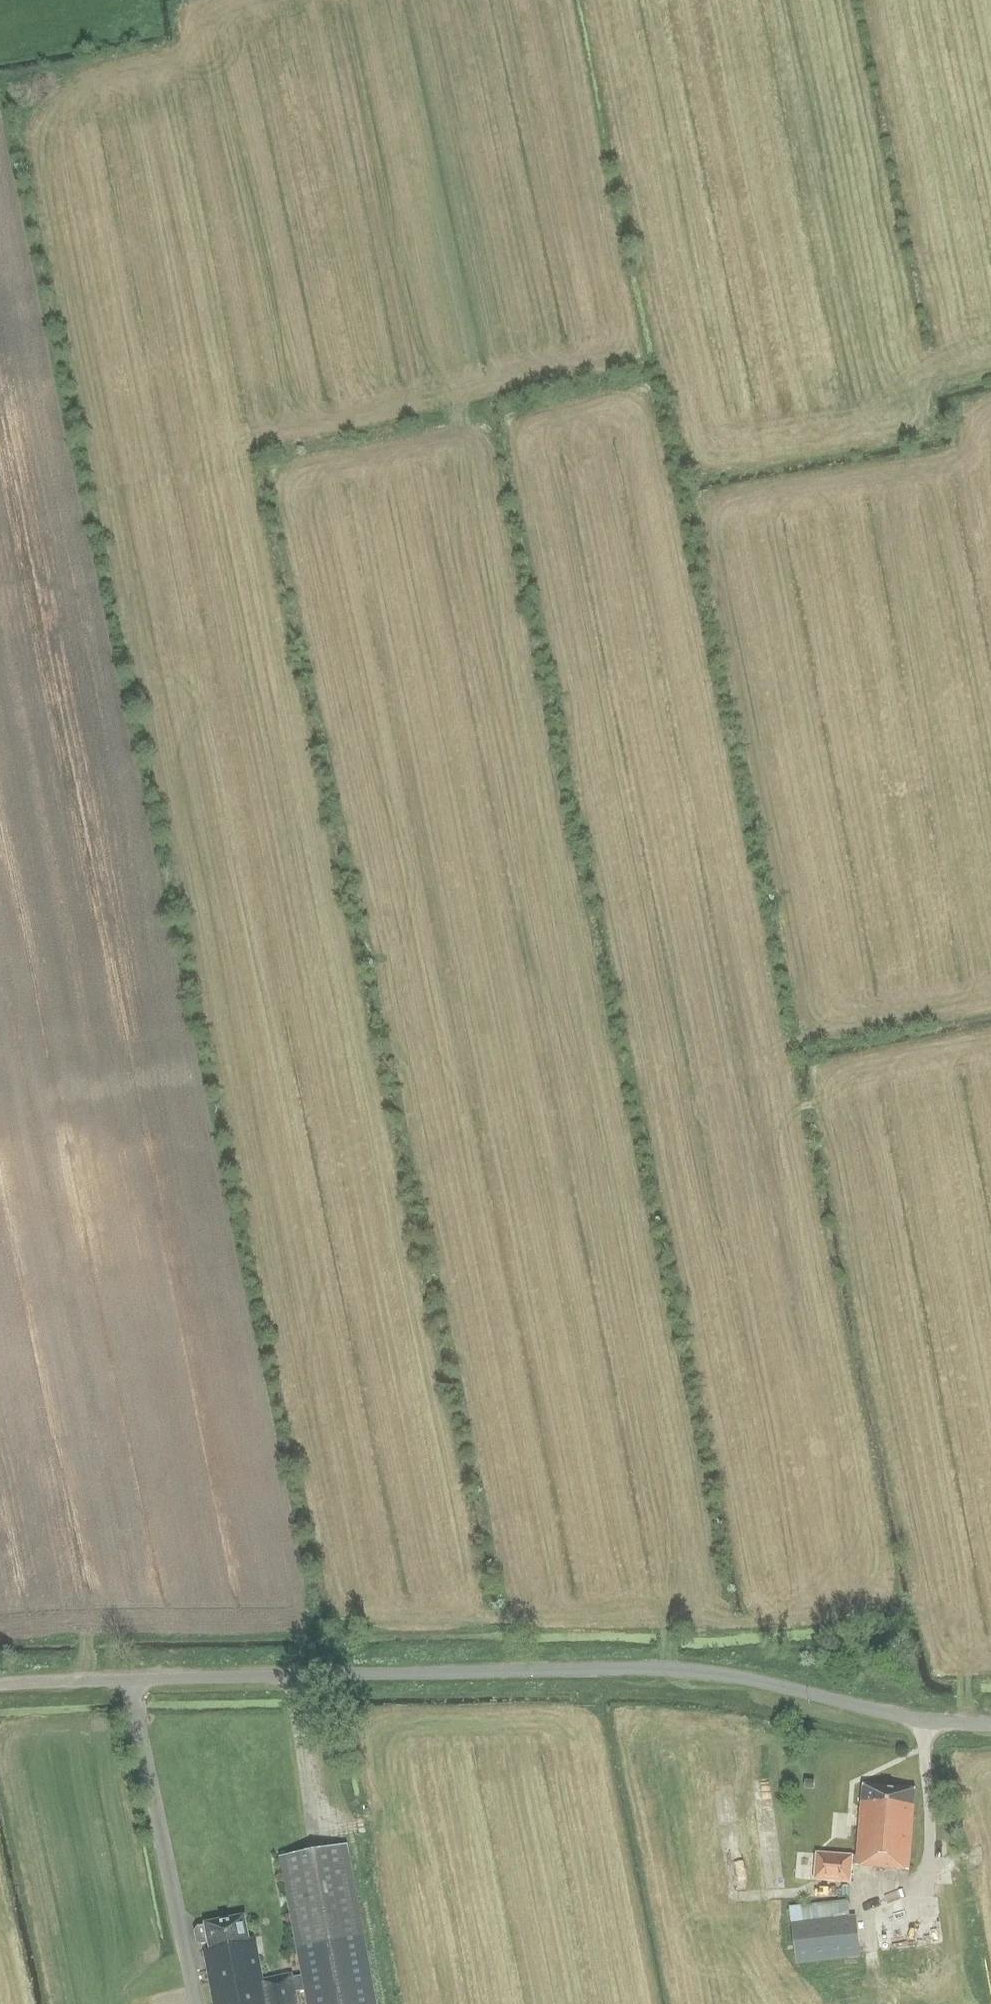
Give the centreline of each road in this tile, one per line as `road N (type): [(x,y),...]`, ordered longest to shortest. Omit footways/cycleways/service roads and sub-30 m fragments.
road 1 (unclassified): [(0,1685),(673,1669),(752,1678),(928,1720),(990,1723)]

